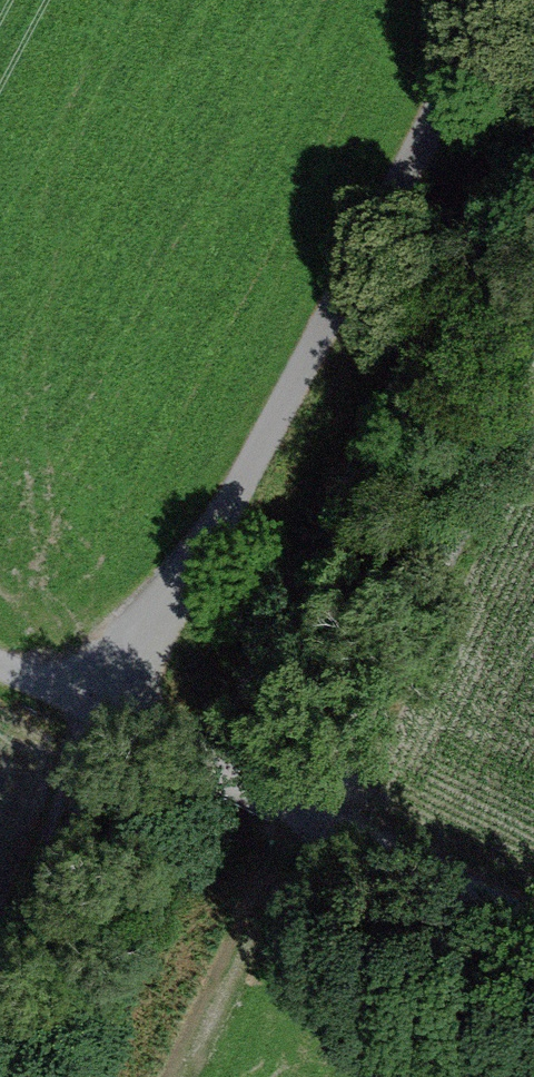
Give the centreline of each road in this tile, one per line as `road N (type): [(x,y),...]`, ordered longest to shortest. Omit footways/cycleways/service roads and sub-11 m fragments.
road 1 (track): [(111,716),(219,540),(509,0)]
road 2 (track): [(191,1076),(533,382)]
road 3 (unclassified): [(111,716),(533,923)]
road 4 (track): [(111,716),(0,1001)]
road 5 (track): [(0,664),(111,716)]

